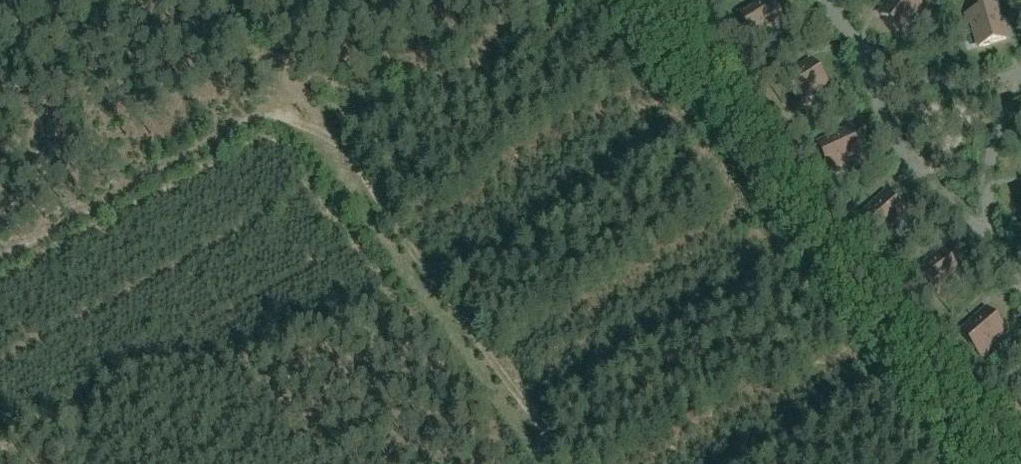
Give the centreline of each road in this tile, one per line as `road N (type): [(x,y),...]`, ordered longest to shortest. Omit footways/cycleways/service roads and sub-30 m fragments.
road 1 (track): [(569,463),(356,167),(285,119),(244,124),(0,258)]

